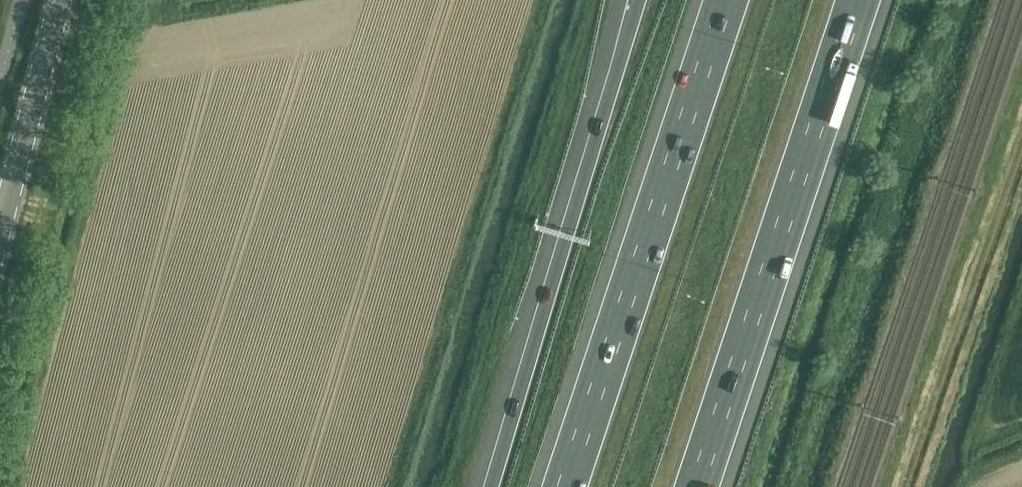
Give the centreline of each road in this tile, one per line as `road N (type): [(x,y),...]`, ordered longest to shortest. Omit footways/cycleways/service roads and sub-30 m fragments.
road 1 (motorway): [(726,0),(564,486)]
road 2 (motorway): [(698,486),(859,0)]
road 3 (motorway): [(638,0),(490,486)]
road 4 (track): [(906,486),(1021,143)]
road 5 (tertiary): [(0,230),(61,0)]

